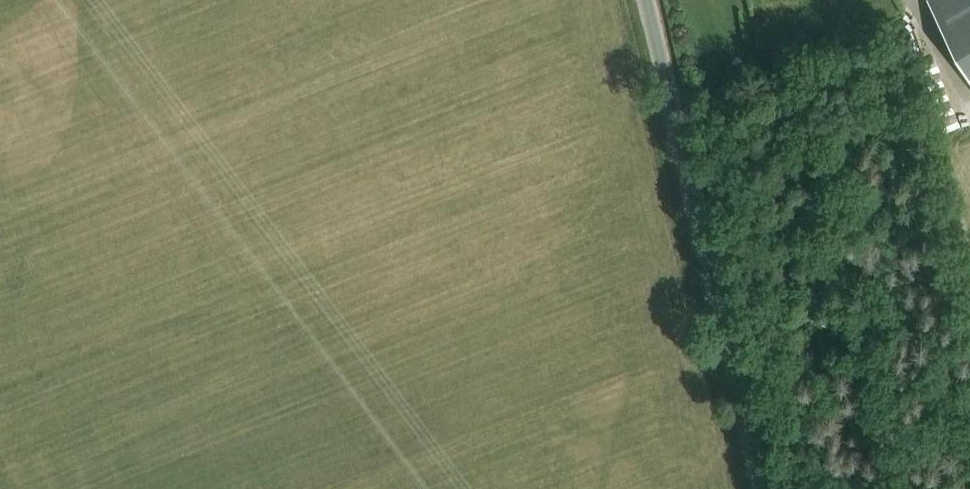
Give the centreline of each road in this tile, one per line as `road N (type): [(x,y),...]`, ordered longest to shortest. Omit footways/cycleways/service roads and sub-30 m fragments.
road 1 (unclassified): [(648,0),(764,488)]

